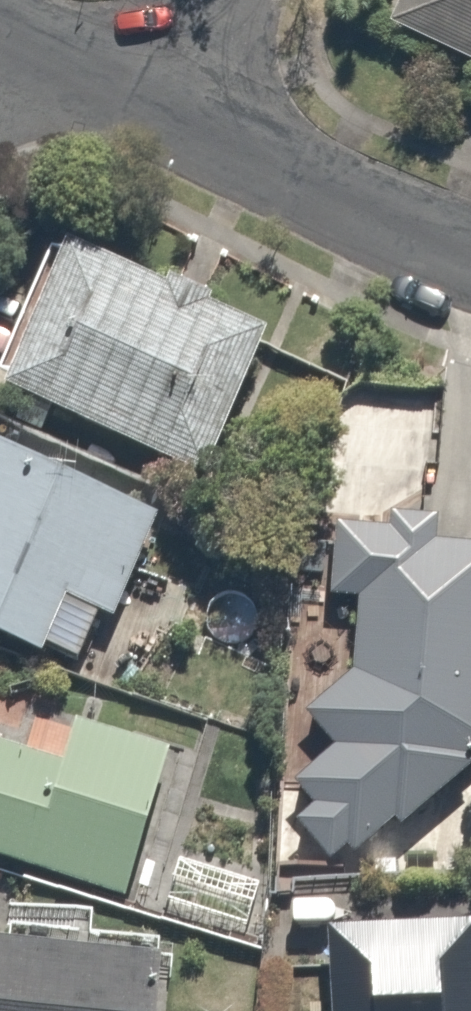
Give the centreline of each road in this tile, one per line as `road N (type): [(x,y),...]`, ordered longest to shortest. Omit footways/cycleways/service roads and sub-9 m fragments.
road 1 (residential): [(171,115),(470,259)]
road 2 (residential): [(0,37),(171,115)]
road 3 (residential): [(171,115),(227,0)]

